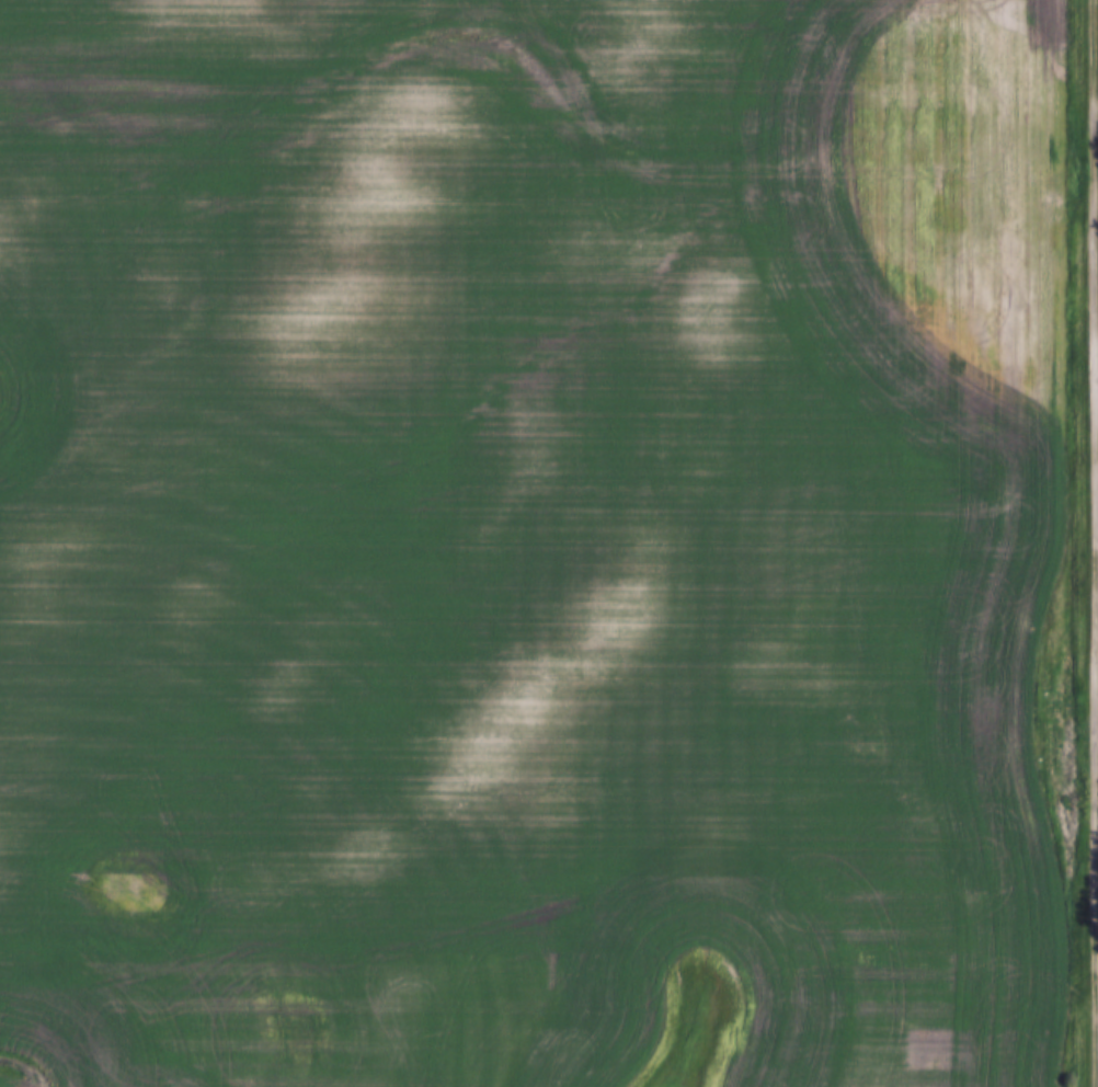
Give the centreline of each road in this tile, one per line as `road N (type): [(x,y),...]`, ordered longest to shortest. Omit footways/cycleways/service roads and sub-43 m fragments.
road 1 (track): [(1097,558),(1097,294)]
road 2 (track): [(1097,1086),(1097,887)]

